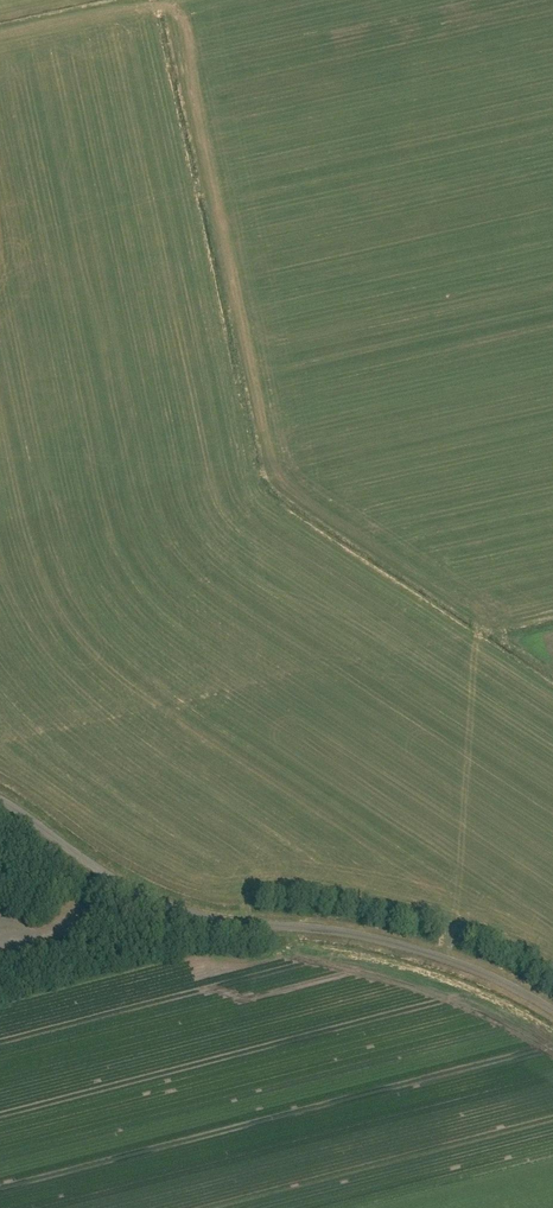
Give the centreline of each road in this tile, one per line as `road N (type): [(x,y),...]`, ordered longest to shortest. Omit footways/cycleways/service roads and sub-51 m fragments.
road 1 (unclassified): [(552,1009),(410,948),(203,917),(152,899),(0,801)]

